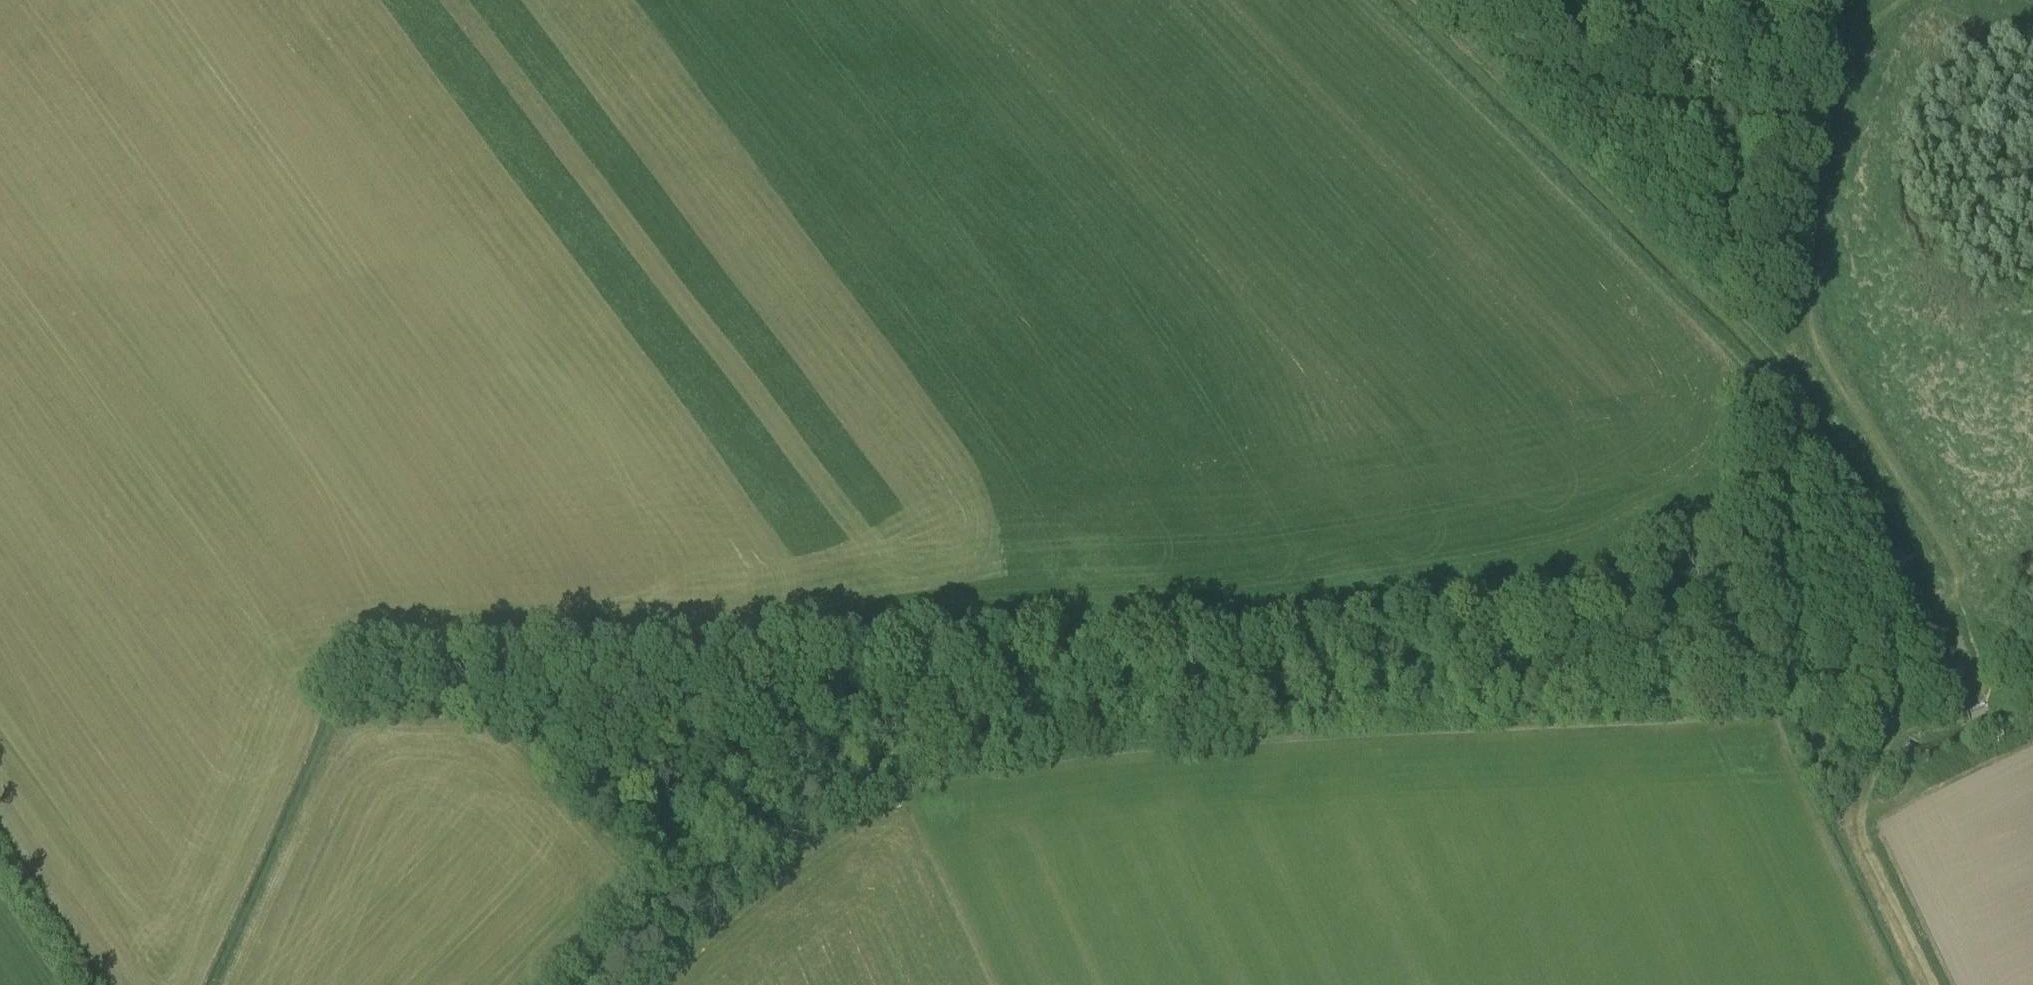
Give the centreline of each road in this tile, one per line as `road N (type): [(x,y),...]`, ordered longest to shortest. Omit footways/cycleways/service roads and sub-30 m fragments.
road 1 (track): [(1933,984),(1861,838),(1862,814),(1888,738),(1895,650),(1913,623),(1949,601),(1953,581),(1813,341),(1829,0)]

